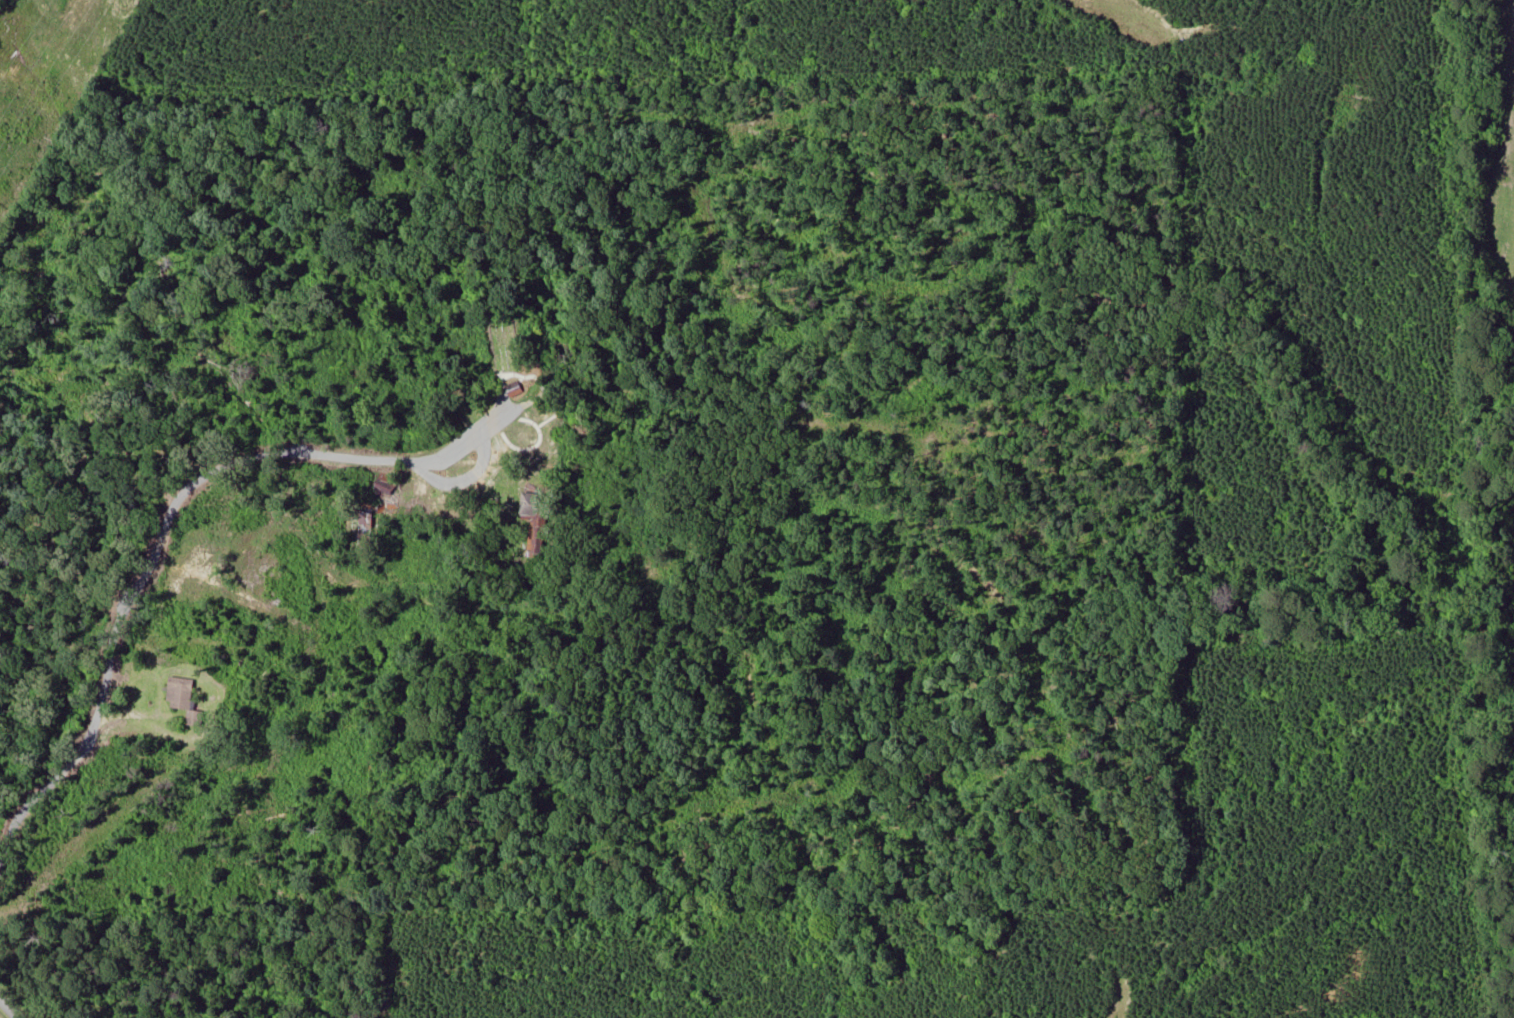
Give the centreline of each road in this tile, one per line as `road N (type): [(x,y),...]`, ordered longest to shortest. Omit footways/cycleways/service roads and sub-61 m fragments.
road 1 (residential): [(0,834),(77,753),(148,561),(243,486),(293,475),(489,491)]

